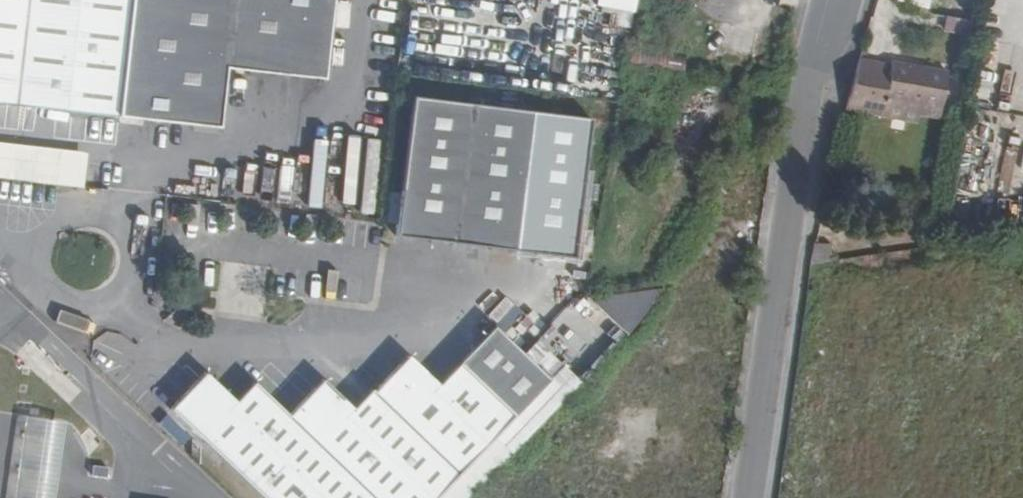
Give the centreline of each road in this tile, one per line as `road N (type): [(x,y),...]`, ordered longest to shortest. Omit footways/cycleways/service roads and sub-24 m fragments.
road 1 (unclassified): [(746,497),(829,0)]

